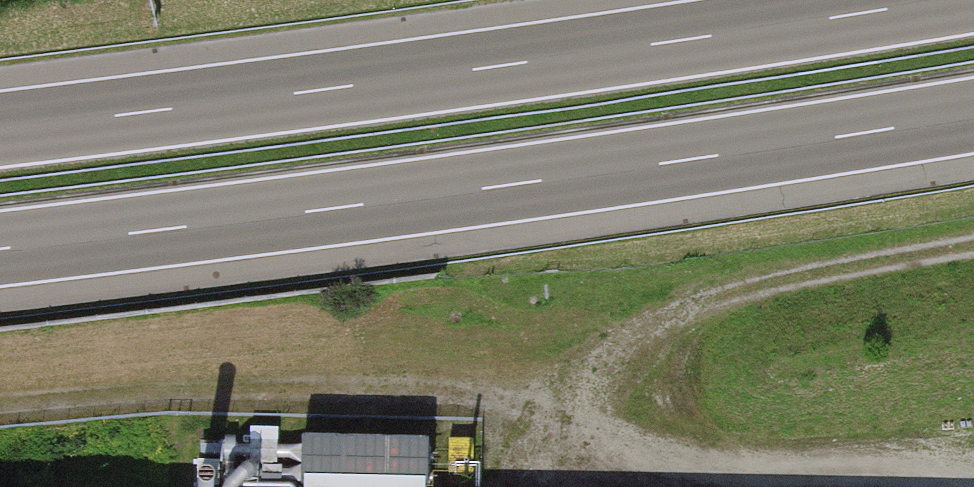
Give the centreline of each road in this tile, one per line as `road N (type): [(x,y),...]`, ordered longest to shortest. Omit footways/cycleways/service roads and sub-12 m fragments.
road 1 (track): [(973,244),(744,286),(563,378),(0,415)]
road 2 (motorway): [(0,248),(335,209),(973,115)]
road 3 (motorway): [(941,0),(0,129)]
road 4 (track): [(953,486),(941,476),(609,472),(563,378)]

